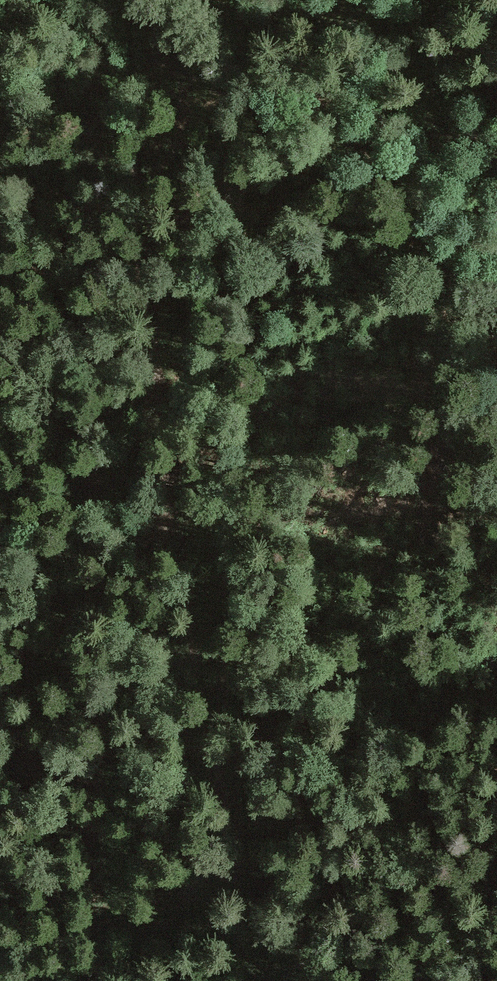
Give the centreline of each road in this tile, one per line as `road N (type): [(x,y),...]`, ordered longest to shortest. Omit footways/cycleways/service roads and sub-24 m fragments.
road 1 (track): [(56,0),(134,87),(148,281),(180,522),(205,695),(241,850),(230,873)]
road 2 (track): [(0,721),(388,980)]

